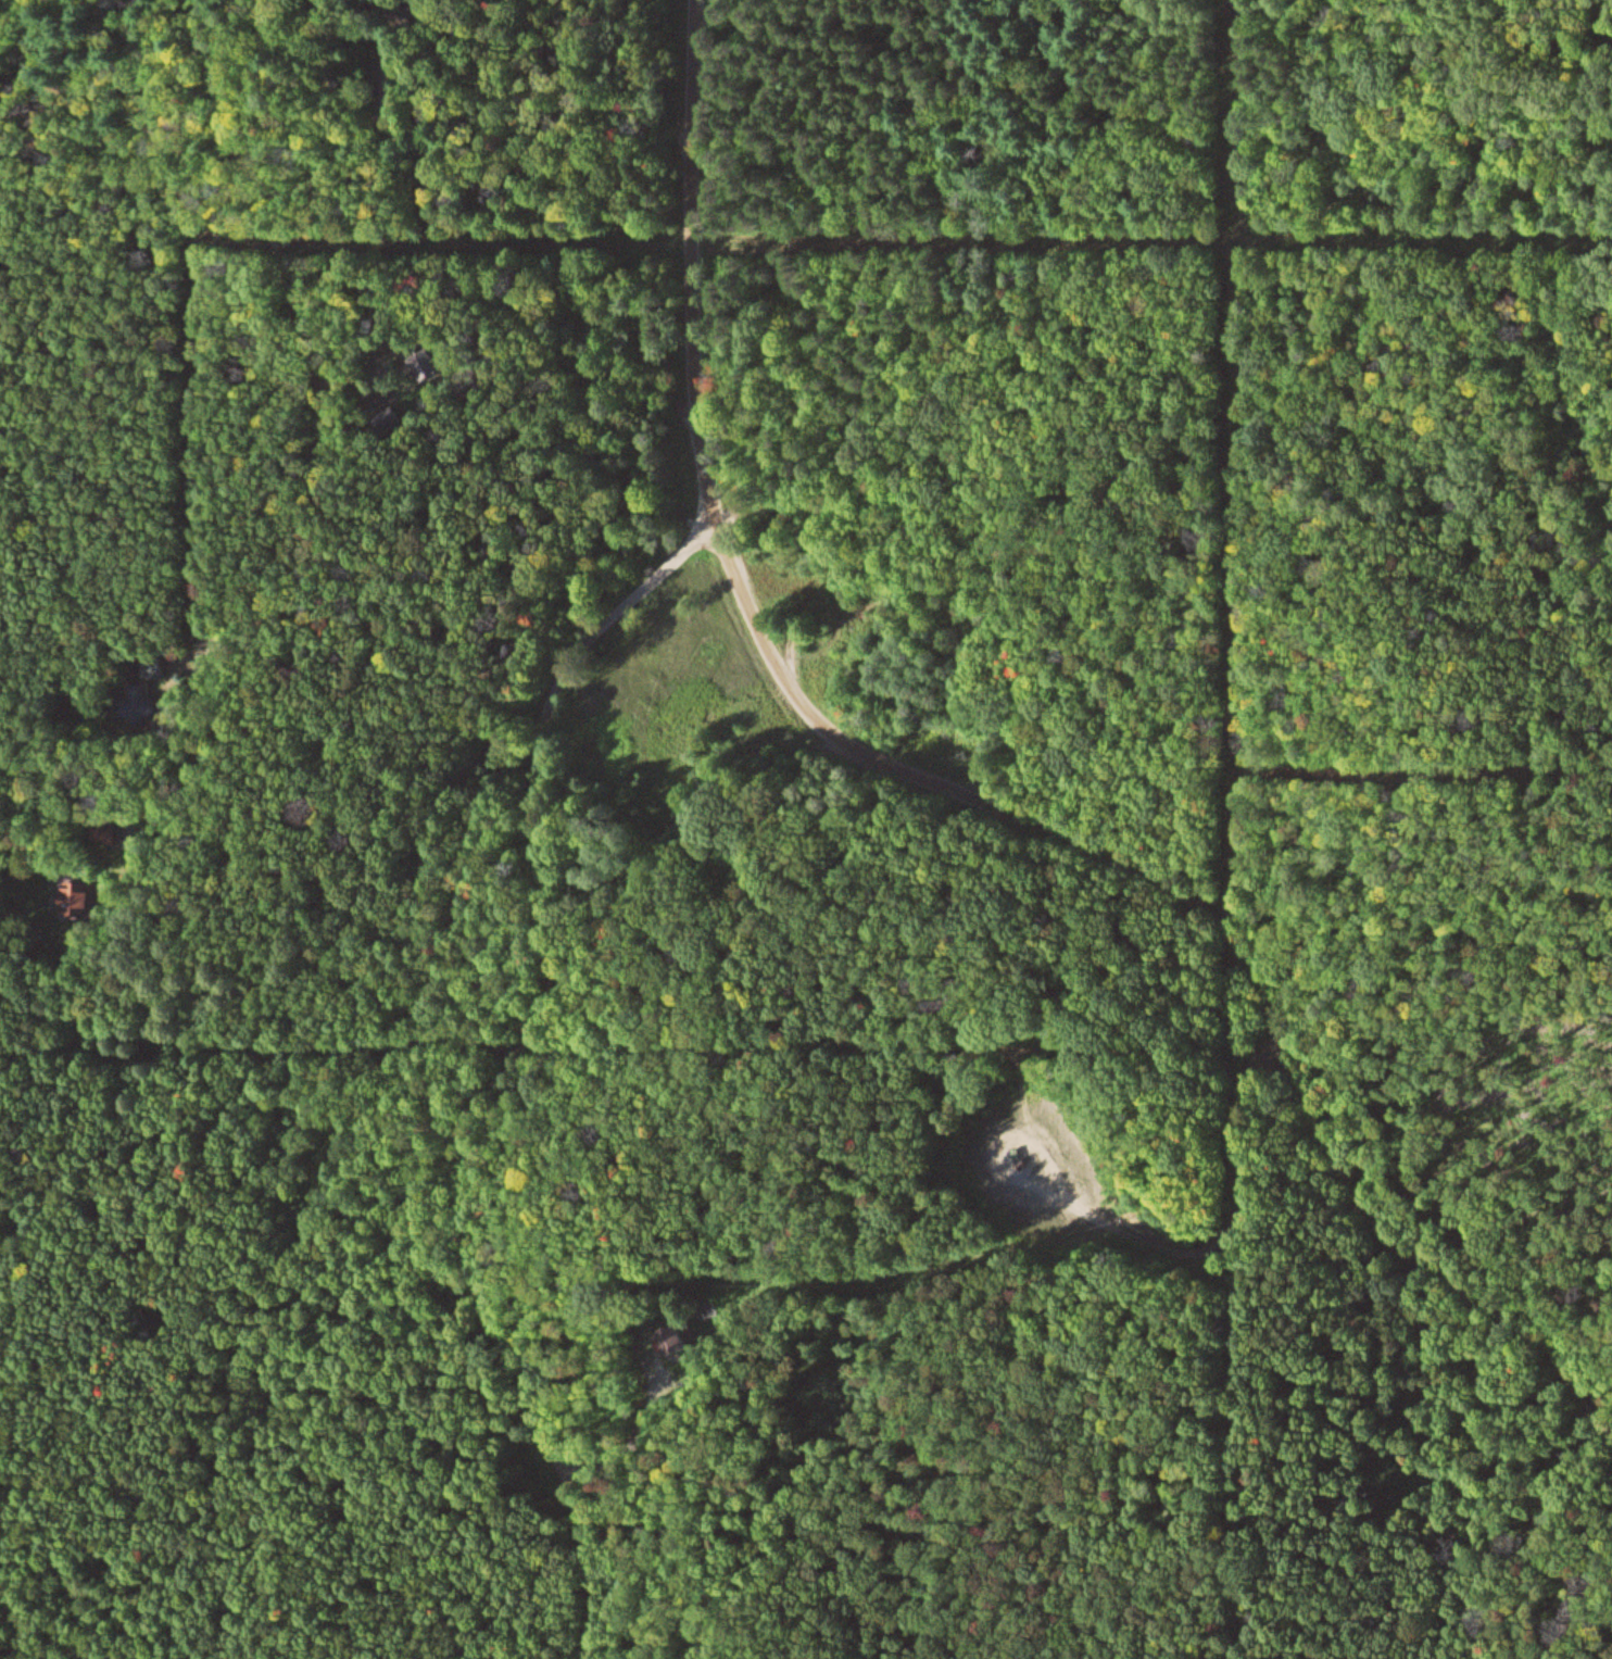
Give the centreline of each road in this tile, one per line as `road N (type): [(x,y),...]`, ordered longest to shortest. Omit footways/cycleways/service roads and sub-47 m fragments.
road 1 (residential): [(1611,1424),(1560,1356),(1486,1297),(1410,1258),(1383,1228),(1258,944),(1167,883),(1059,828),(886,770),(806,709),(746,595),(707,479),(700,369),(701,0)]
road 2 (track): [(602,1658),(605,1573),(594,1510),(490,1264),(476,1212),(474,1153),(479,1124),(536,1048),(562,990),(543,812),(562,684),(715,520)]
road 3 (track): [(209,0),(238,143),(311,281),(340,377),(340,461),(287,586)]
road 4 (track): [(1410,1258),(1451,1431),(1443,1512),(1448,1591),(1469,1658)]

